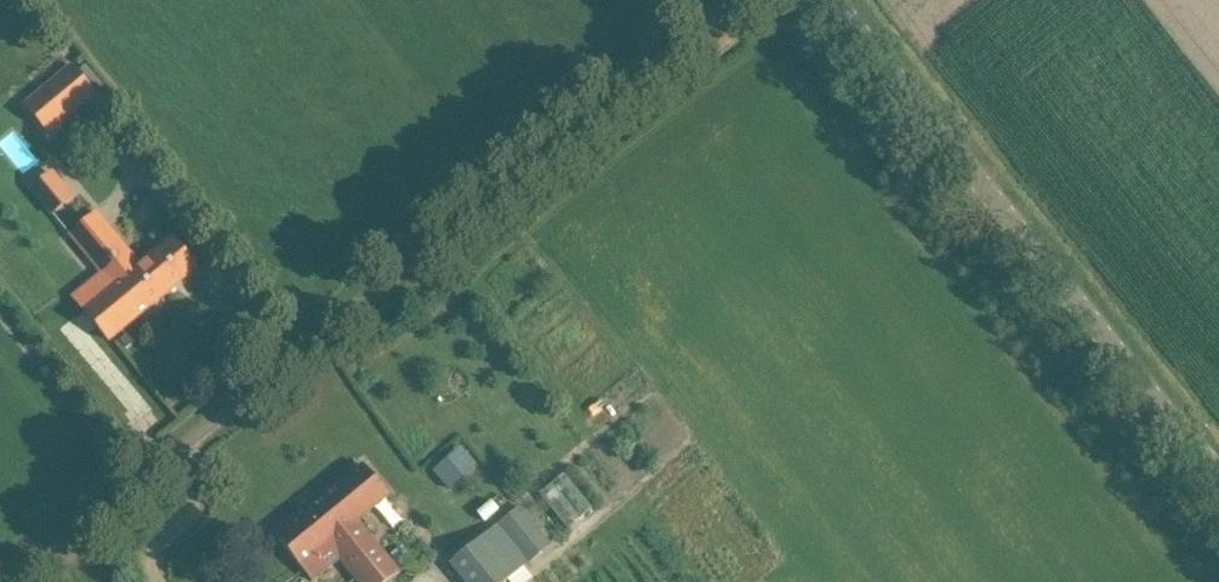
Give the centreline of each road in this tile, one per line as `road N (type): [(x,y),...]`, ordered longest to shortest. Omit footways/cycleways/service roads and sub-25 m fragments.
road 1 (unclassified): [(5,581),(733,0)]
road 2 (unclassified): [(1218,487),(1017,243),(834,0)]

